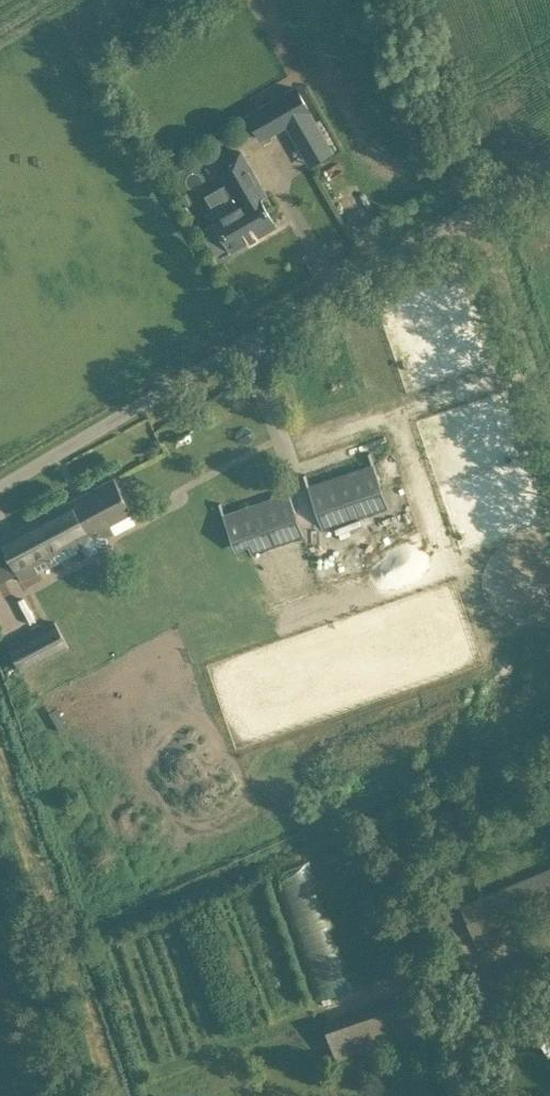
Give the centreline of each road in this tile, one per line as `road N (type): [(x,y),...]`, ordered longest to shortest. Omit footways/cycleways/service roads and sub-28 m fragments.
road 1 (unclassified): [(0,482),(549,162)]
road 2 (track): [(482,202),(549,401)]

